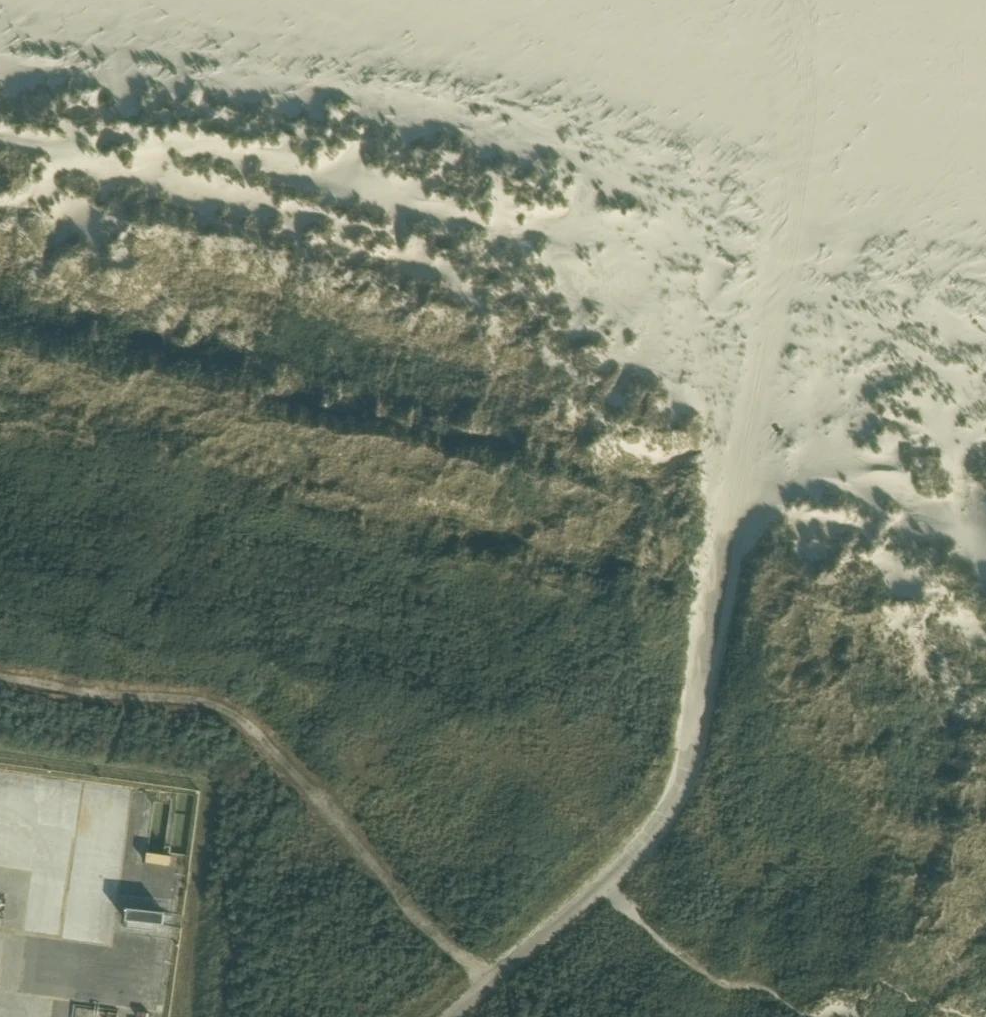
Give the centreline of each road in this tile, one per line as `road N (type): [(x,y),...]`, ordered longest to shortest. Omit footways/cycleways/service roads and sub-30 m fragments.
road 1 (track): [(494,979),(631,855),(681,782),(740,437)]

